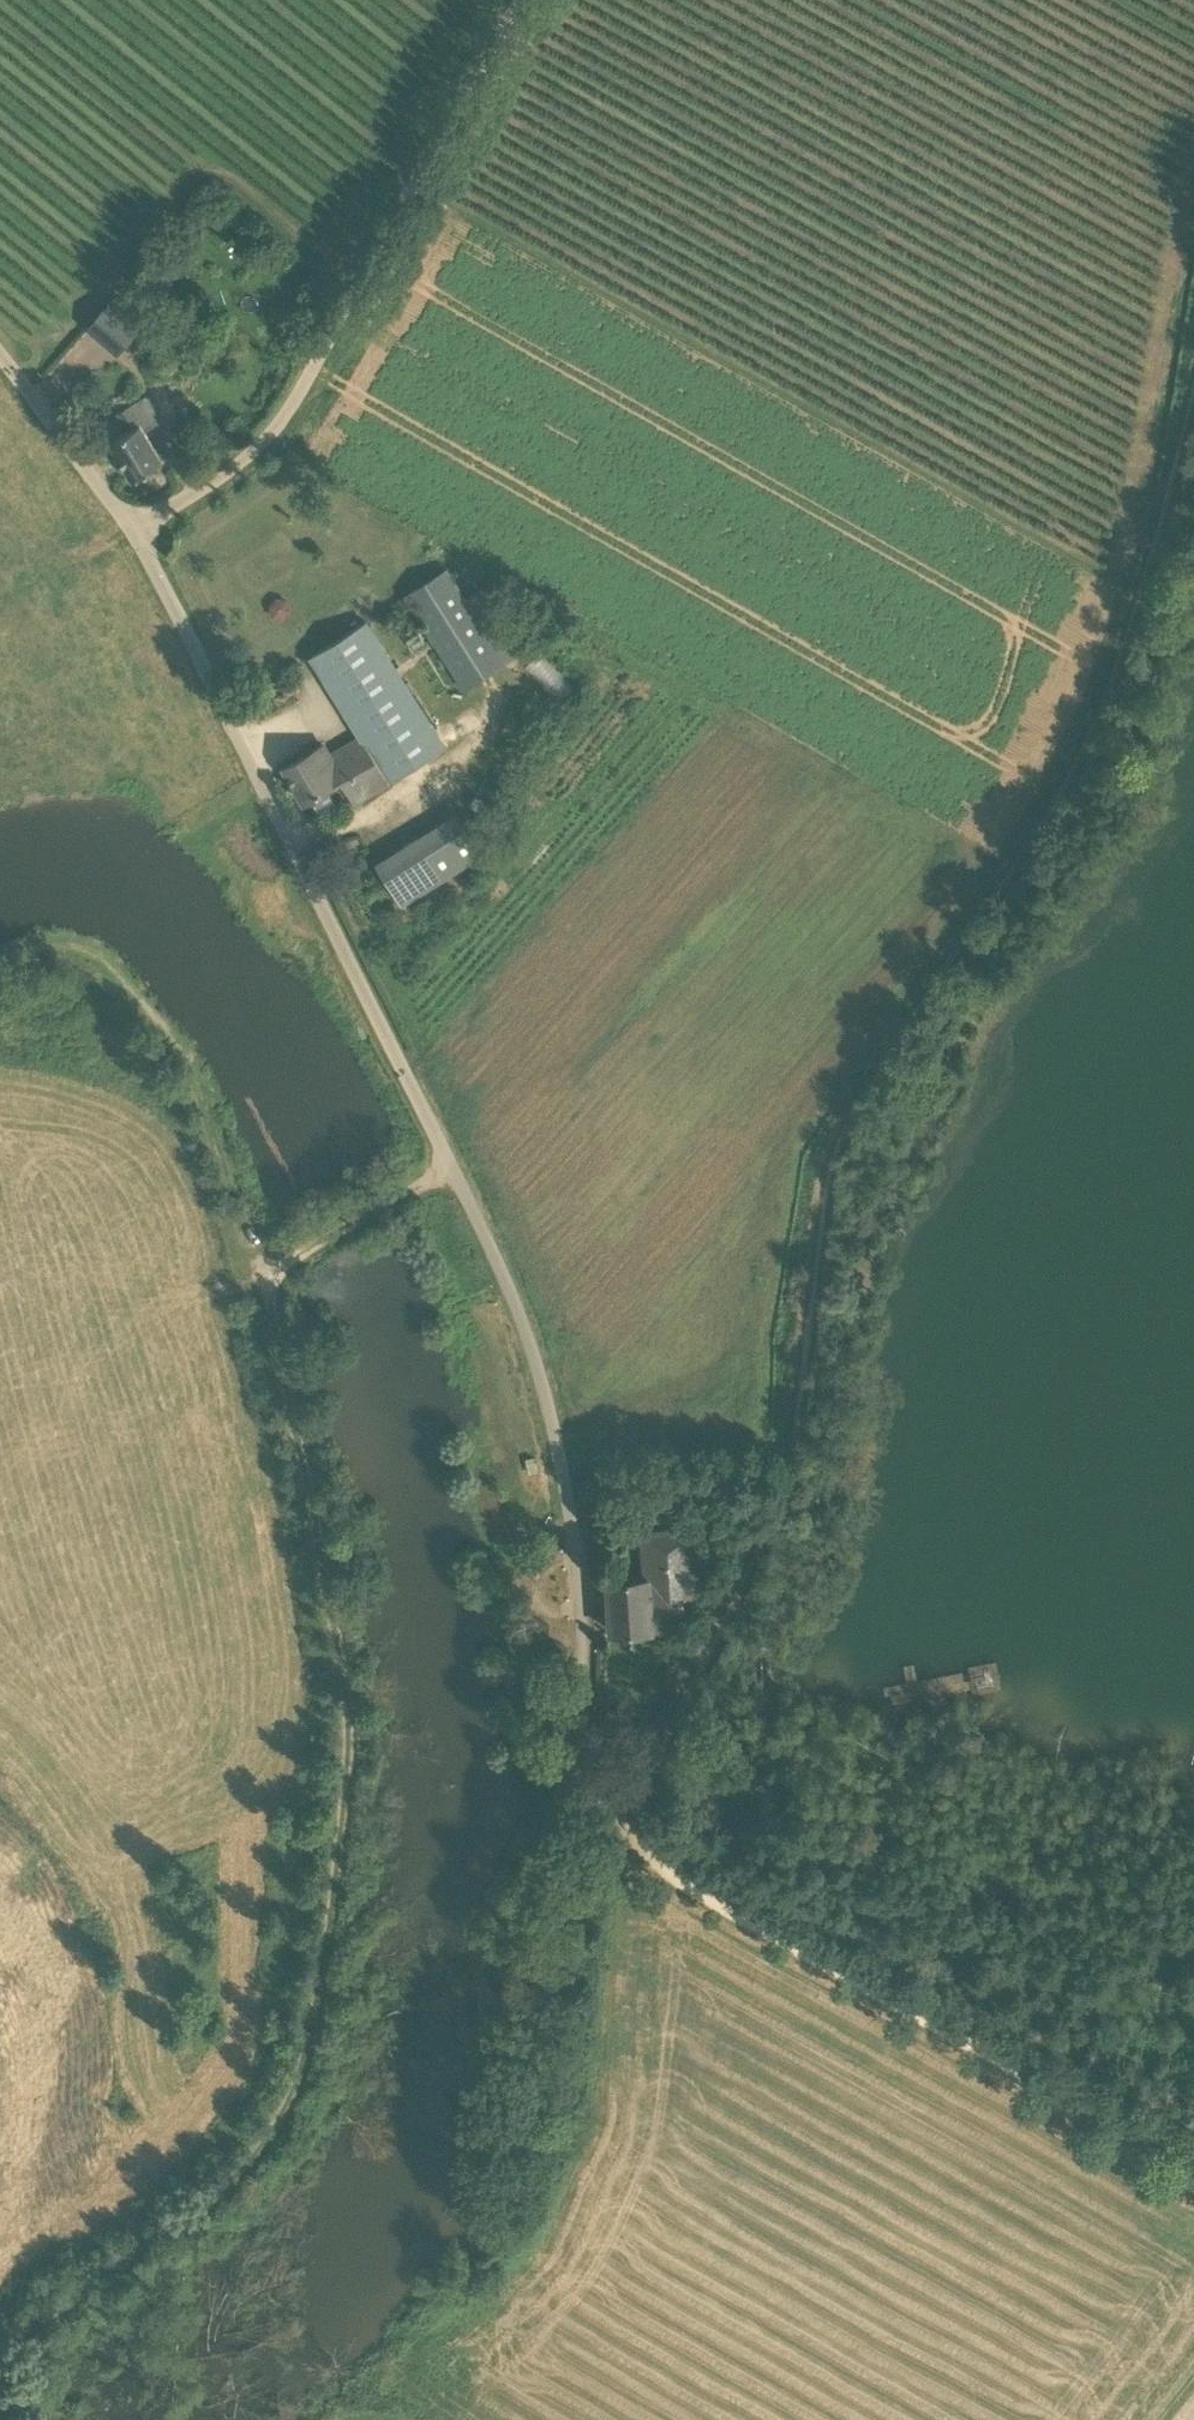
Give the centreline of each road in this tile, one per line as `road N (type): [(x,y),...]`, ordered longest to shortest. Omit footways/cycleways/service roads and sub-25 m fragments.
road 1 (track): [(0,2339),(199,2212),(277,2134),(319,2021),(348,1791),(351,1688),(268,1290),(294,1255),(450,1162)]
road 2 (unclassified): [(586,1787),(580,1574),(554,1429),(517,1311),(170,594),(130,529)]
road 3 (unclassified): [(130,529),(201,495),(268,422),(518,0)]
road 4 (track): [(1193,2170),(715,1902),(659,1862),(626,1825)]
road 5 (unclassified): [(130,529),(0,352)]

